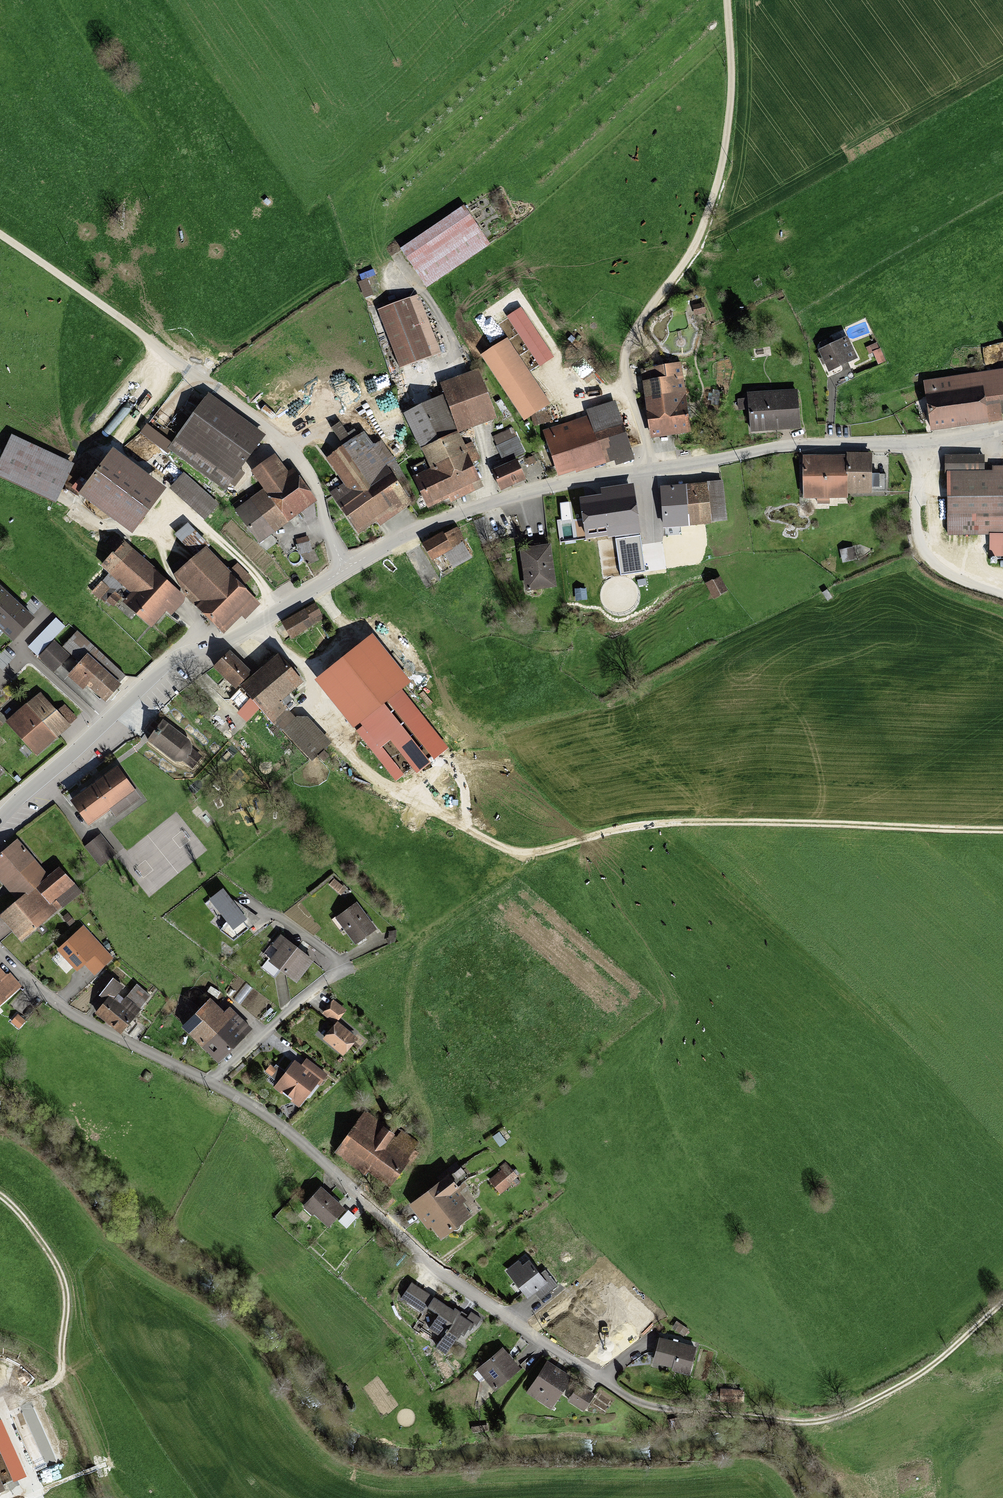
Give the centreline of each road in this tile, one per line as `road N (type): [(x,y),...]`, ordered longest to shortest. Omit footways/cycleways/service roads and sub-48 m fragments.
road 1 (track): [(1002,830),(767,822),(624,828),(543,857),(351,970)]
road 2 (residential): [(344,569),(432,523),(578,481),(796,446),(918,445),(1002,428)]
road 3 (residential): [(209,1085),(314,1157),(429,1263),(608,1385)]
road 4 (track): [(727,0),(731,102),(714,195),(690,253),(627,347),(625,382),(647,472)]
road 5 (track): [(608,1385),(661,1410),(821,1423),(909,1381),(1002,1298)]
road 6 (residential): [(0,817),(173,657),(241,633),(344,569)]
road 7 (track): [(117,1497),(60,1375),(62,1273),(0,1199)]
road 8 (residential): [(344,569),(295,454),(157,348)]
road 9 (residential): [(0,957),(86,1024),(209,1085)]
road 10 (track): [(543,857),(509,852),(375,783),(339,738)]
road 11 (track): [(1002,595),(965,583),(919,548),(918,445)]
road 12 (unclassified): [(157,348),(0,234)]
road 13 (residential): [(209,1085),(301,997),(351,970)]

